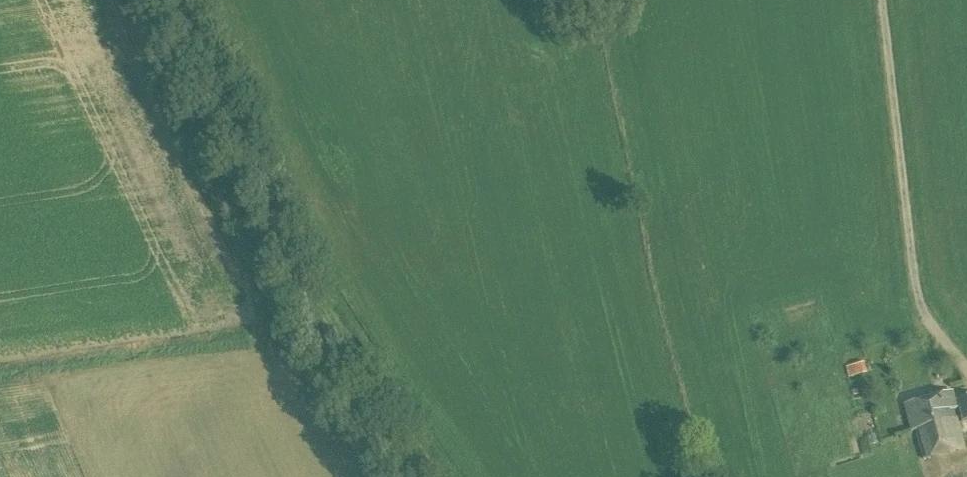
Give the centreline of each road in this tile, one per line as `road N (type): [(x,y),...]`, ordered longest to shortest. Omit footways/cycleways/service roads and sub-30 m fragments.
road 1 (unclassified): [(405,476),(341,387),(179,0)]

